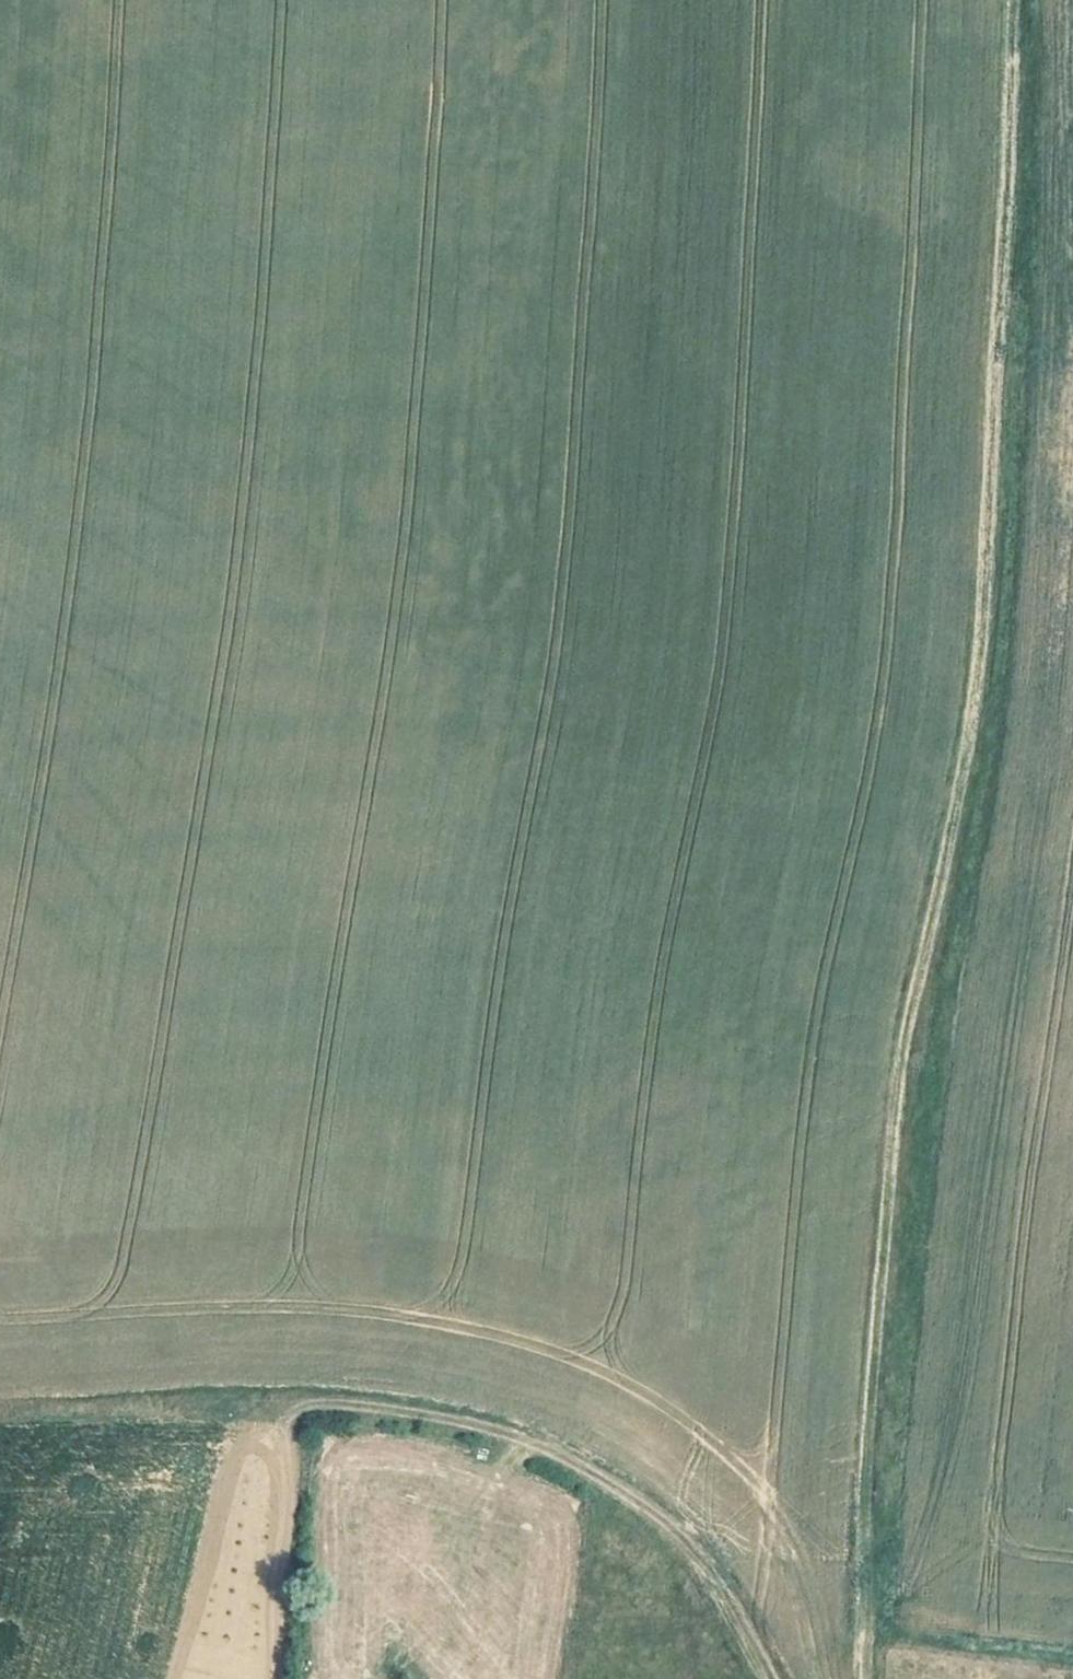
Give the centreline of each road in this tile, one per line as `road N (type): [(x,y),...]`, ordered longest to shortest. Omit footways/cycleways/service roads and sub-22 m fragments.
road 1 (track): [(1020,0),(985,645),(910,1042),(893,1179),(860,1570),(866,1678)]
road 2 (track): [(0,1405),(275,1400),(418,1412),(516,1434),(591,1470),(672,1526),(716,1571),(773,1678)]
road 3 (track): [(863,1623),(1072,1652)]

